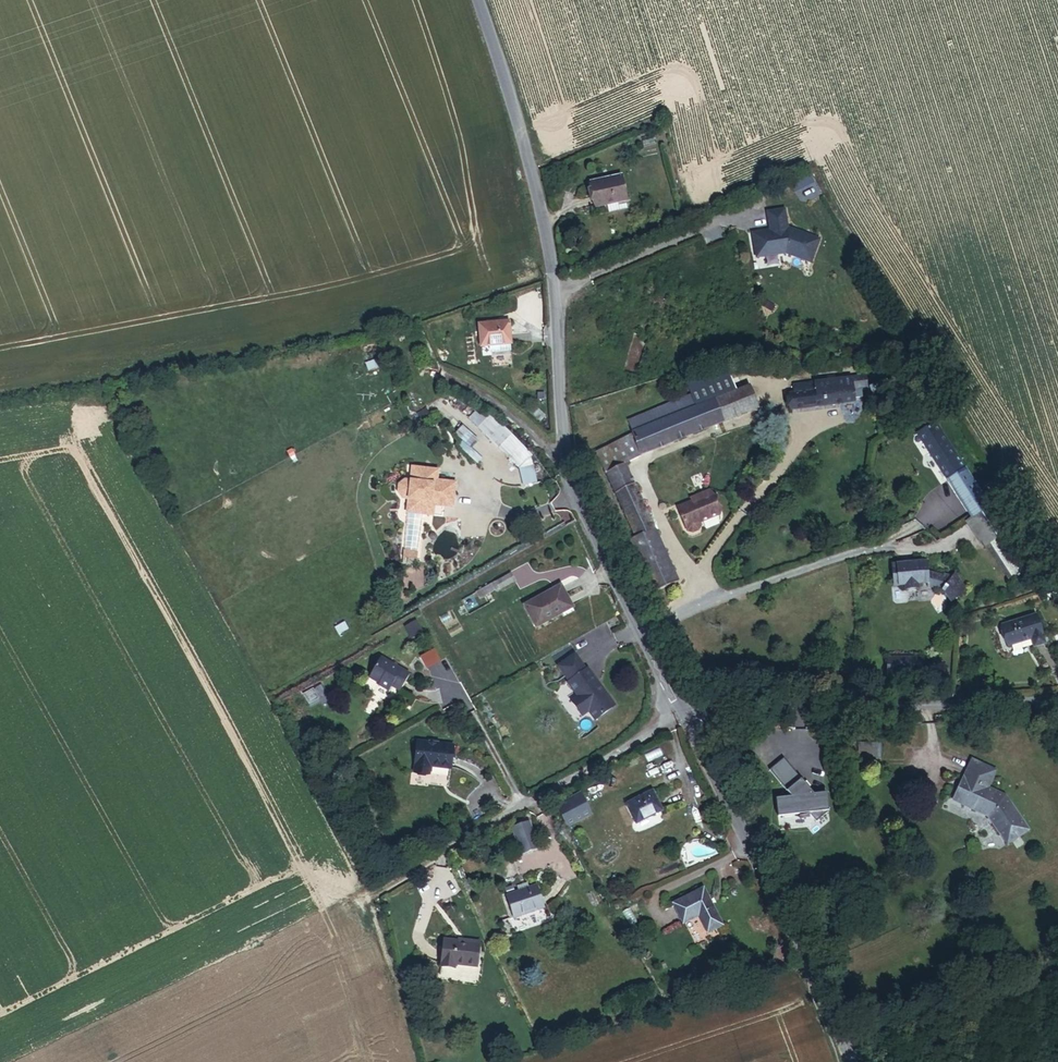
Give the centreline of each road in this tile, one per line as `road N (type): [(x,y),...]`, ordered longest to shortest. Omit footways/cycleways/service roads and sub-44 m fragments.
road 1 (tertiary): [(677,718),(565,478),(550,257),(477,0)]
road 2 (unclassified): [(1057,703),(677,718)]
road 3 (tertiary): [(834,1061),(795,961),(677,718)]

